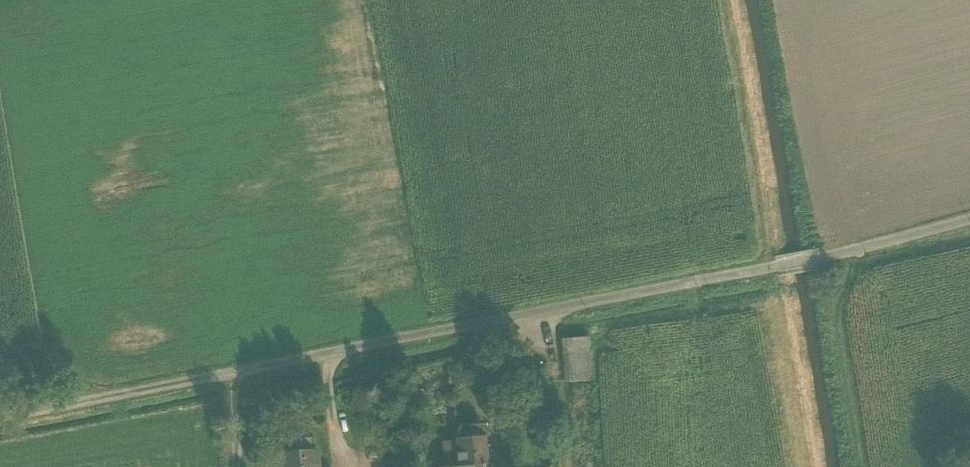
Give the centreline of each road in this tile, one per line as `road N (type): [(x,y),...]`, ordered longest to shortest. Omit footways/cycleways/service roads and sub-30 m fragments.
road 1 (unclassified): [(0,418),(779,267)]
road 2 (unclassified): [(969,221),(779,267)]

